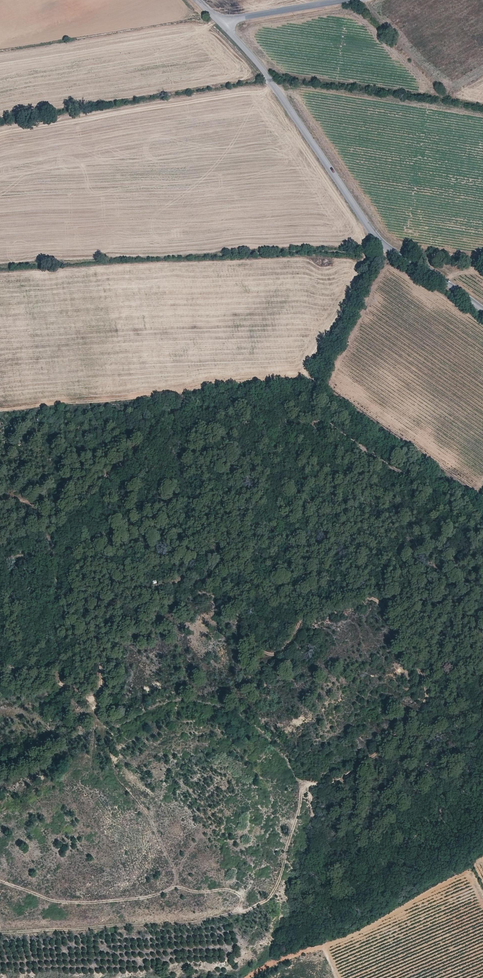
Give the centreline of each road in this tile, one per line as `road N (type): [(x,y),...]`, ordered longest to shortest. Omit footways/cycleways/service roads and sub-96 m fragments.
road 1 (unclassified): [(482,309),(379,241),(223,23)]
road 2 (track): [(0,272),(389,251)]
road 3 (track): [(244,977),(482,846)]
road 4 (unclassified): [(350,0),(223,23)]

